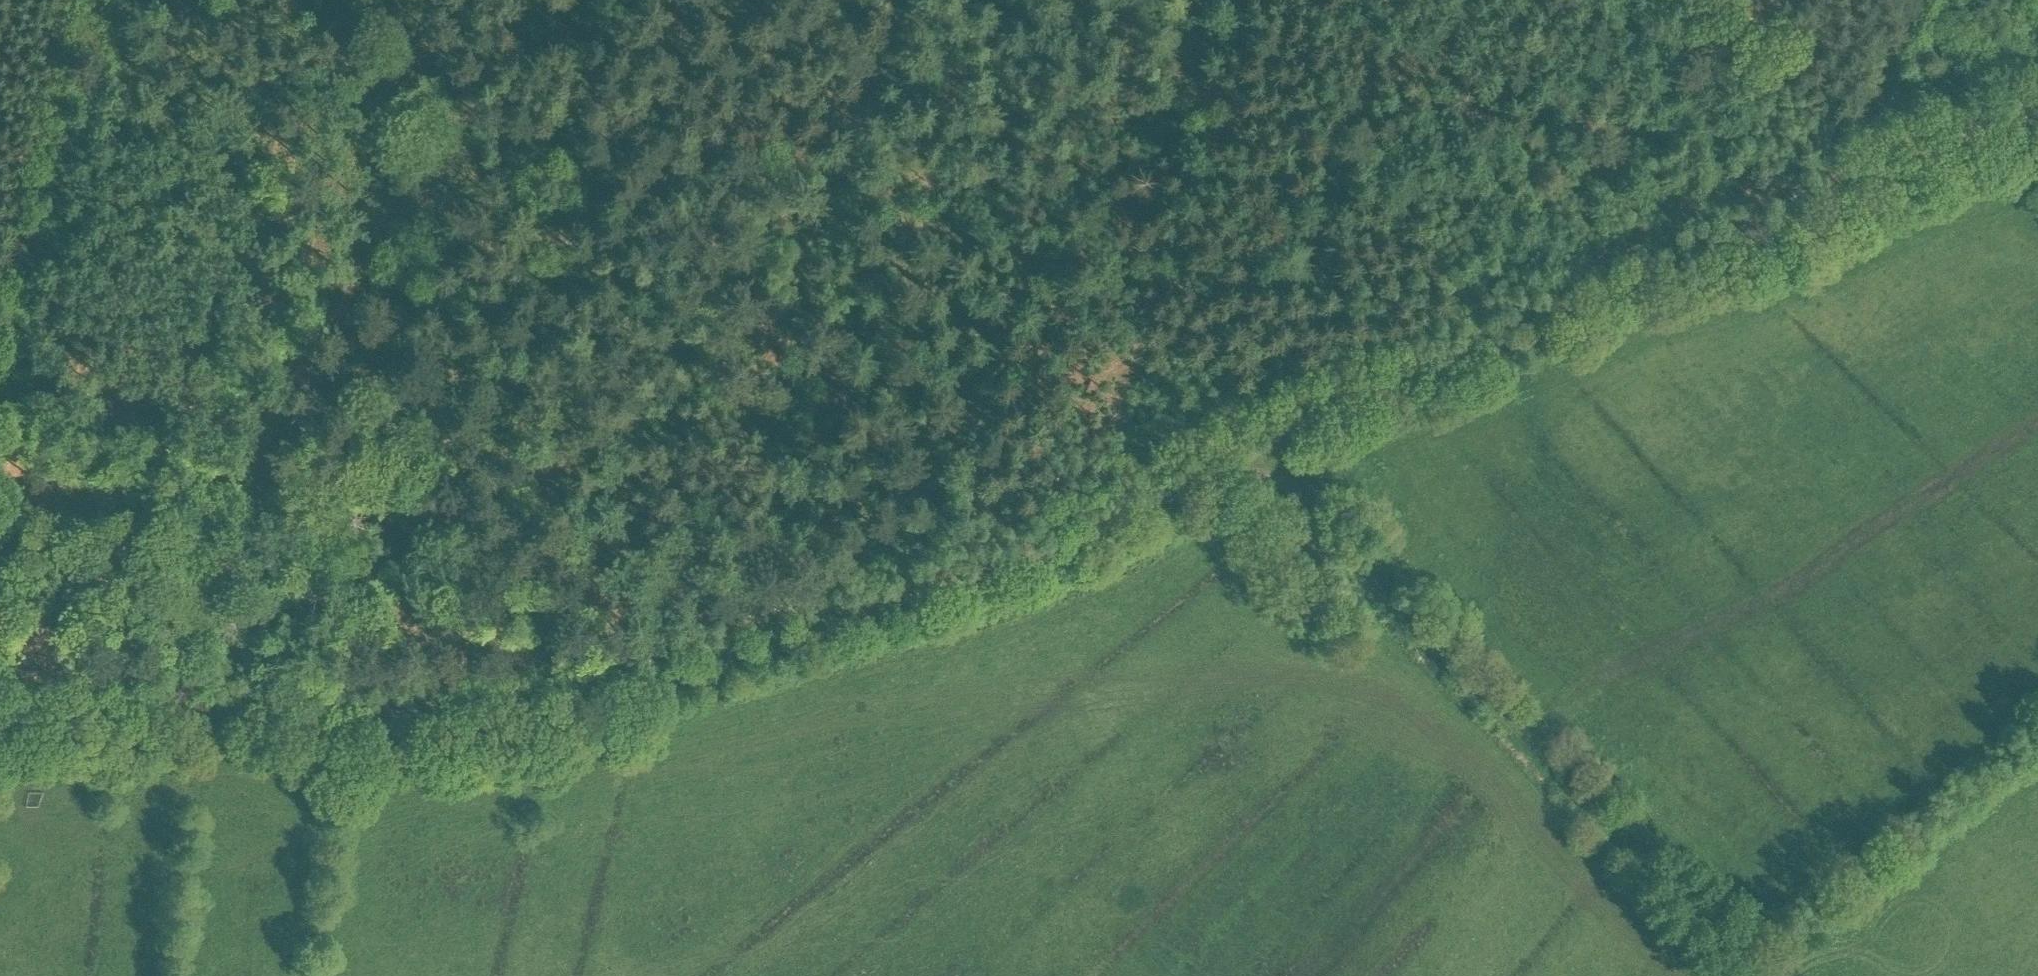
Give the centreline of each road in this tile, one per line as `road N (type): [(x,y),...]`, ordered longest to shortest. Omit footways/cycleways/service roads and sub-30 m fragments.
road 1 (track): [(0,722),(77,709),(367,707),(611,687),(772,647),(1032,563),(1218,479),(1256,474)]
road 2 (track): [(155,707),(174,574),(198,519),(442,166),(440,115),(359,0)]
road 3 (track): [(1256,474),(1285,486),(1707,931),(1761,975)]

